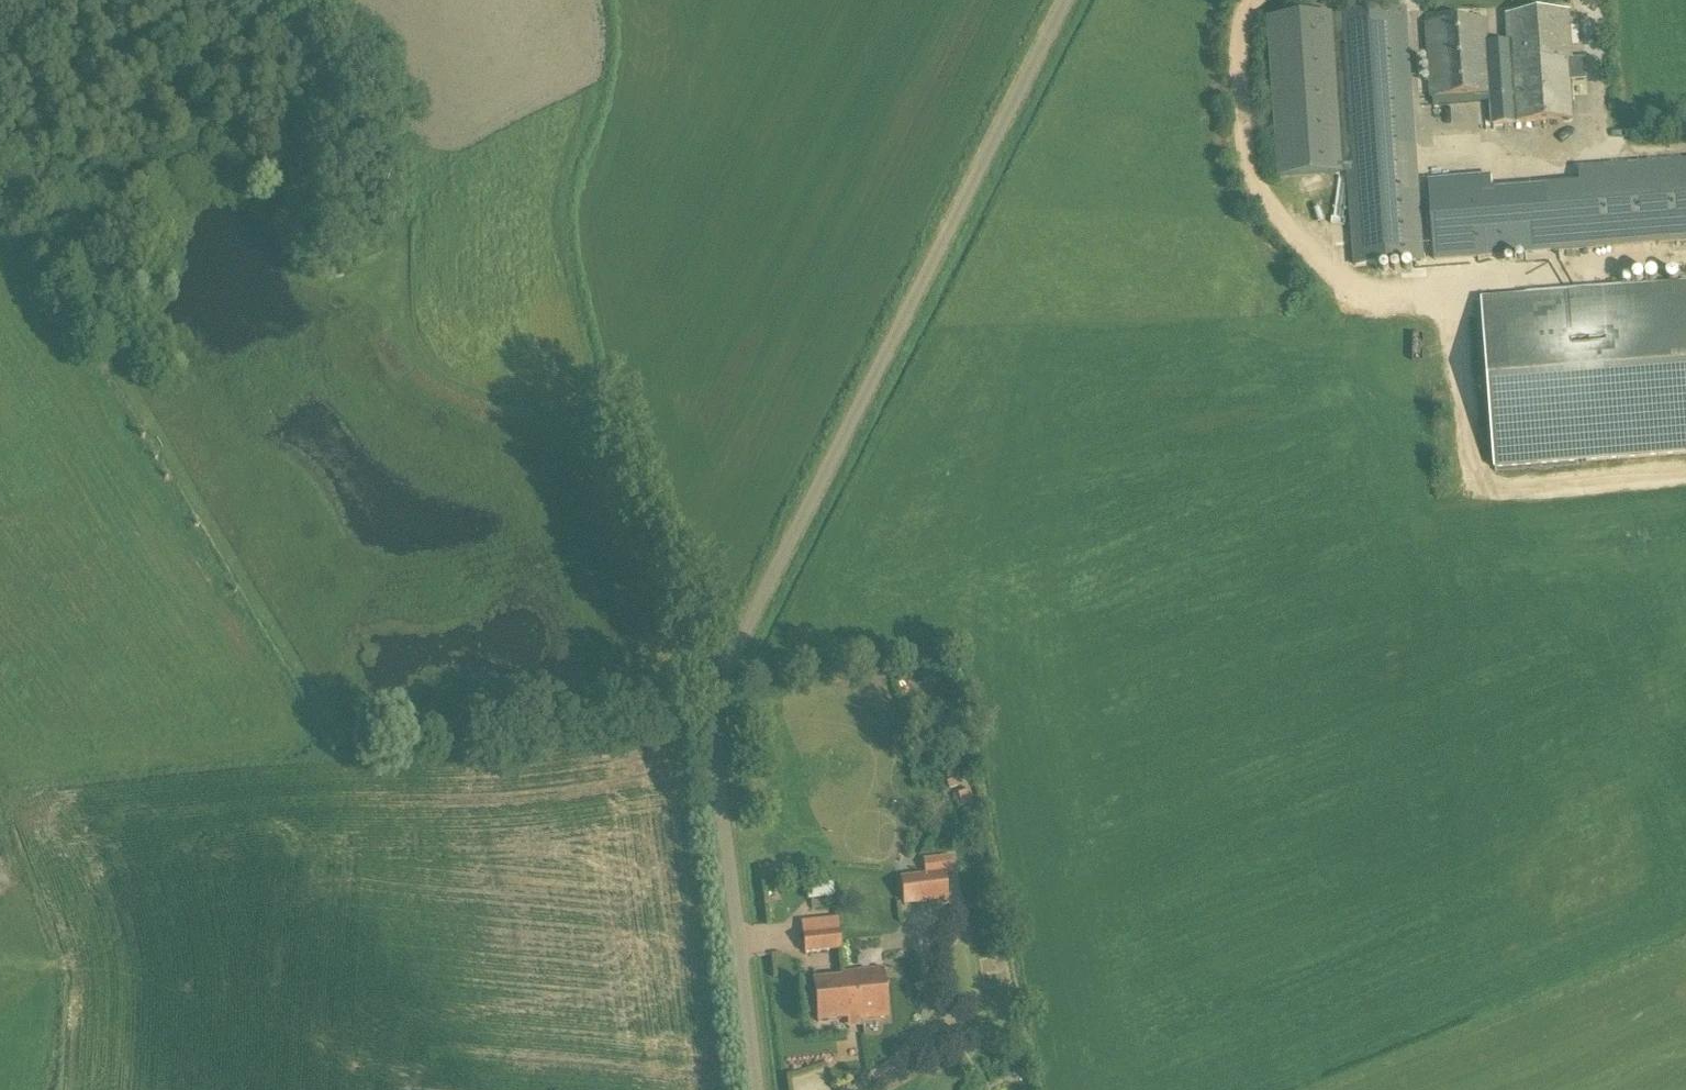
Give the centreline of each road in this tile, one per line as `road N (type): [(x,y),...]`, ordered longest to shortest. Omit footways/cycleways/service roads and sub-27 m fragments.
road 1 (unclassified): [(749,1089),(710,735),(715,686),(1060,0)]

